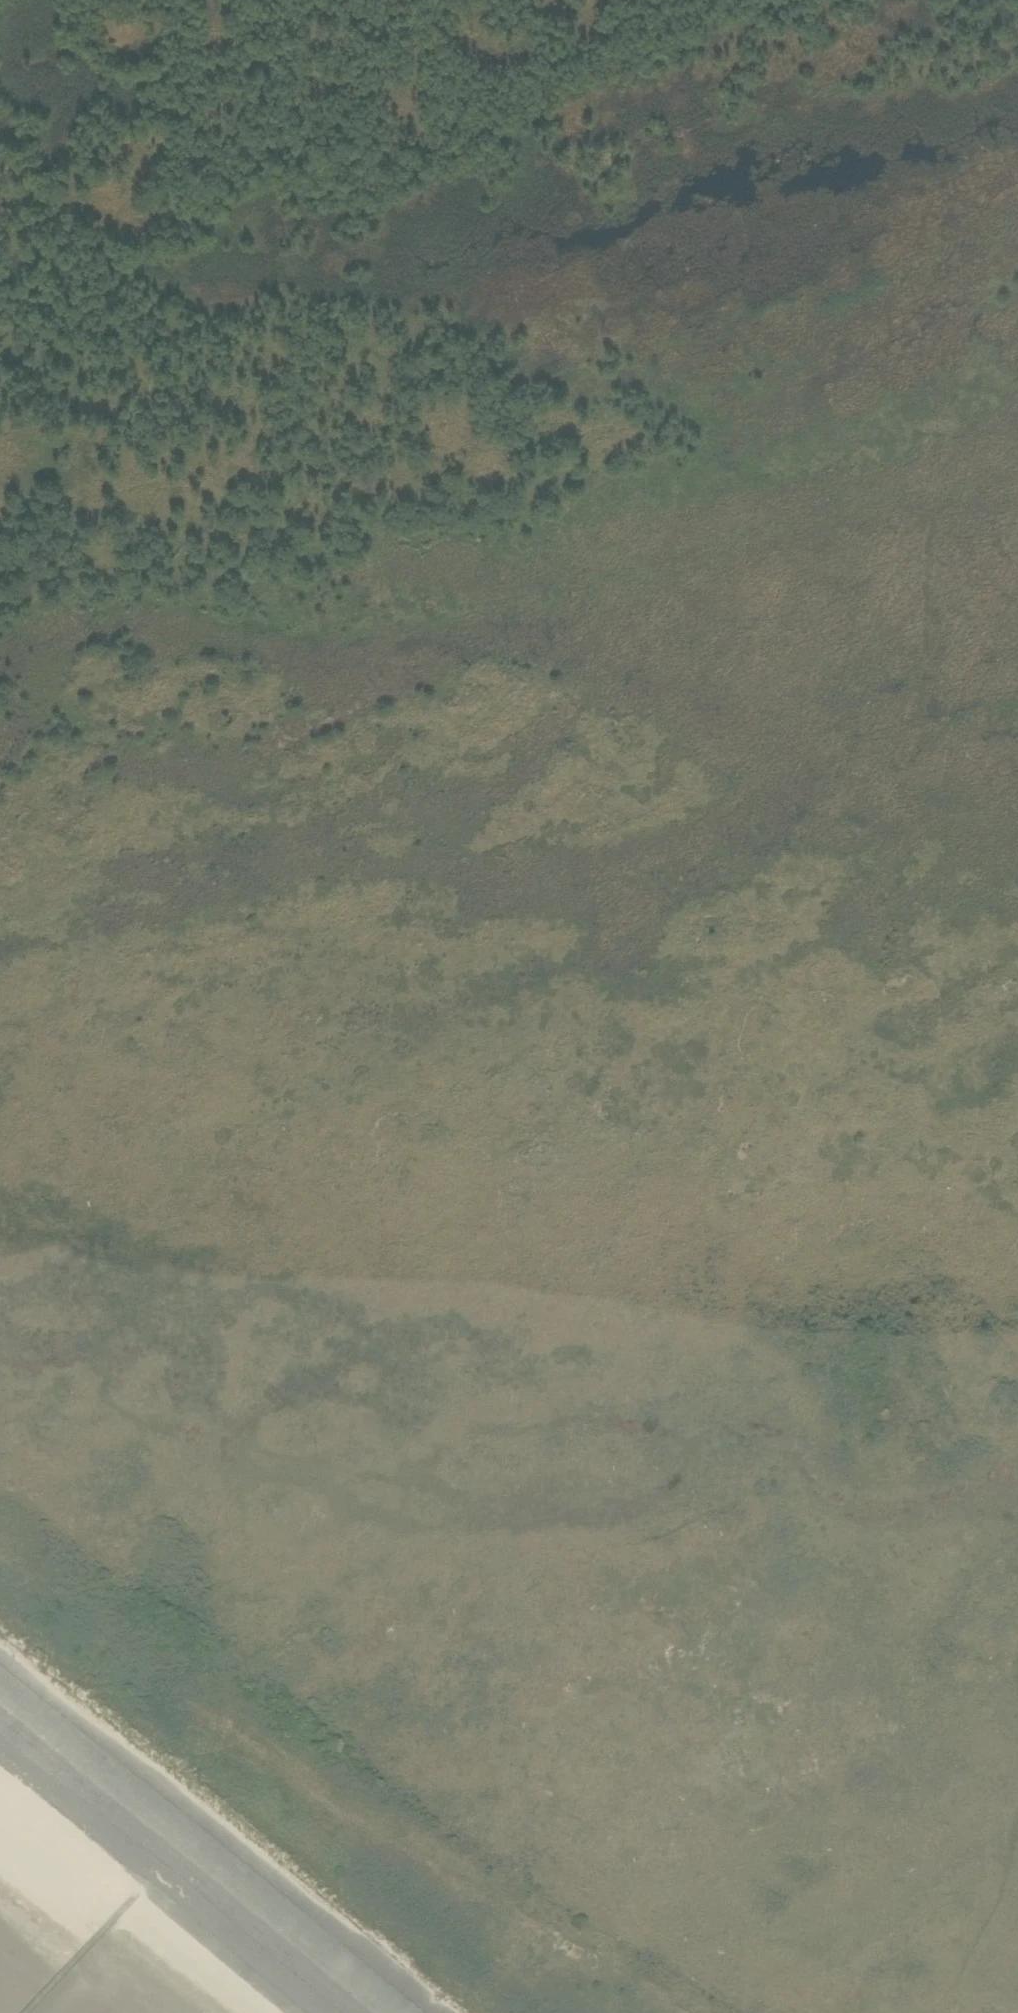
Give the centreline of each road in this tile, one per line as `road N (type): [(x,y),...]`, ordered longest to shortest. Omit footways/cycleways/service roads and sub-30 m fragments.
road 1 (track): [(441,2012),(0,1650)]

